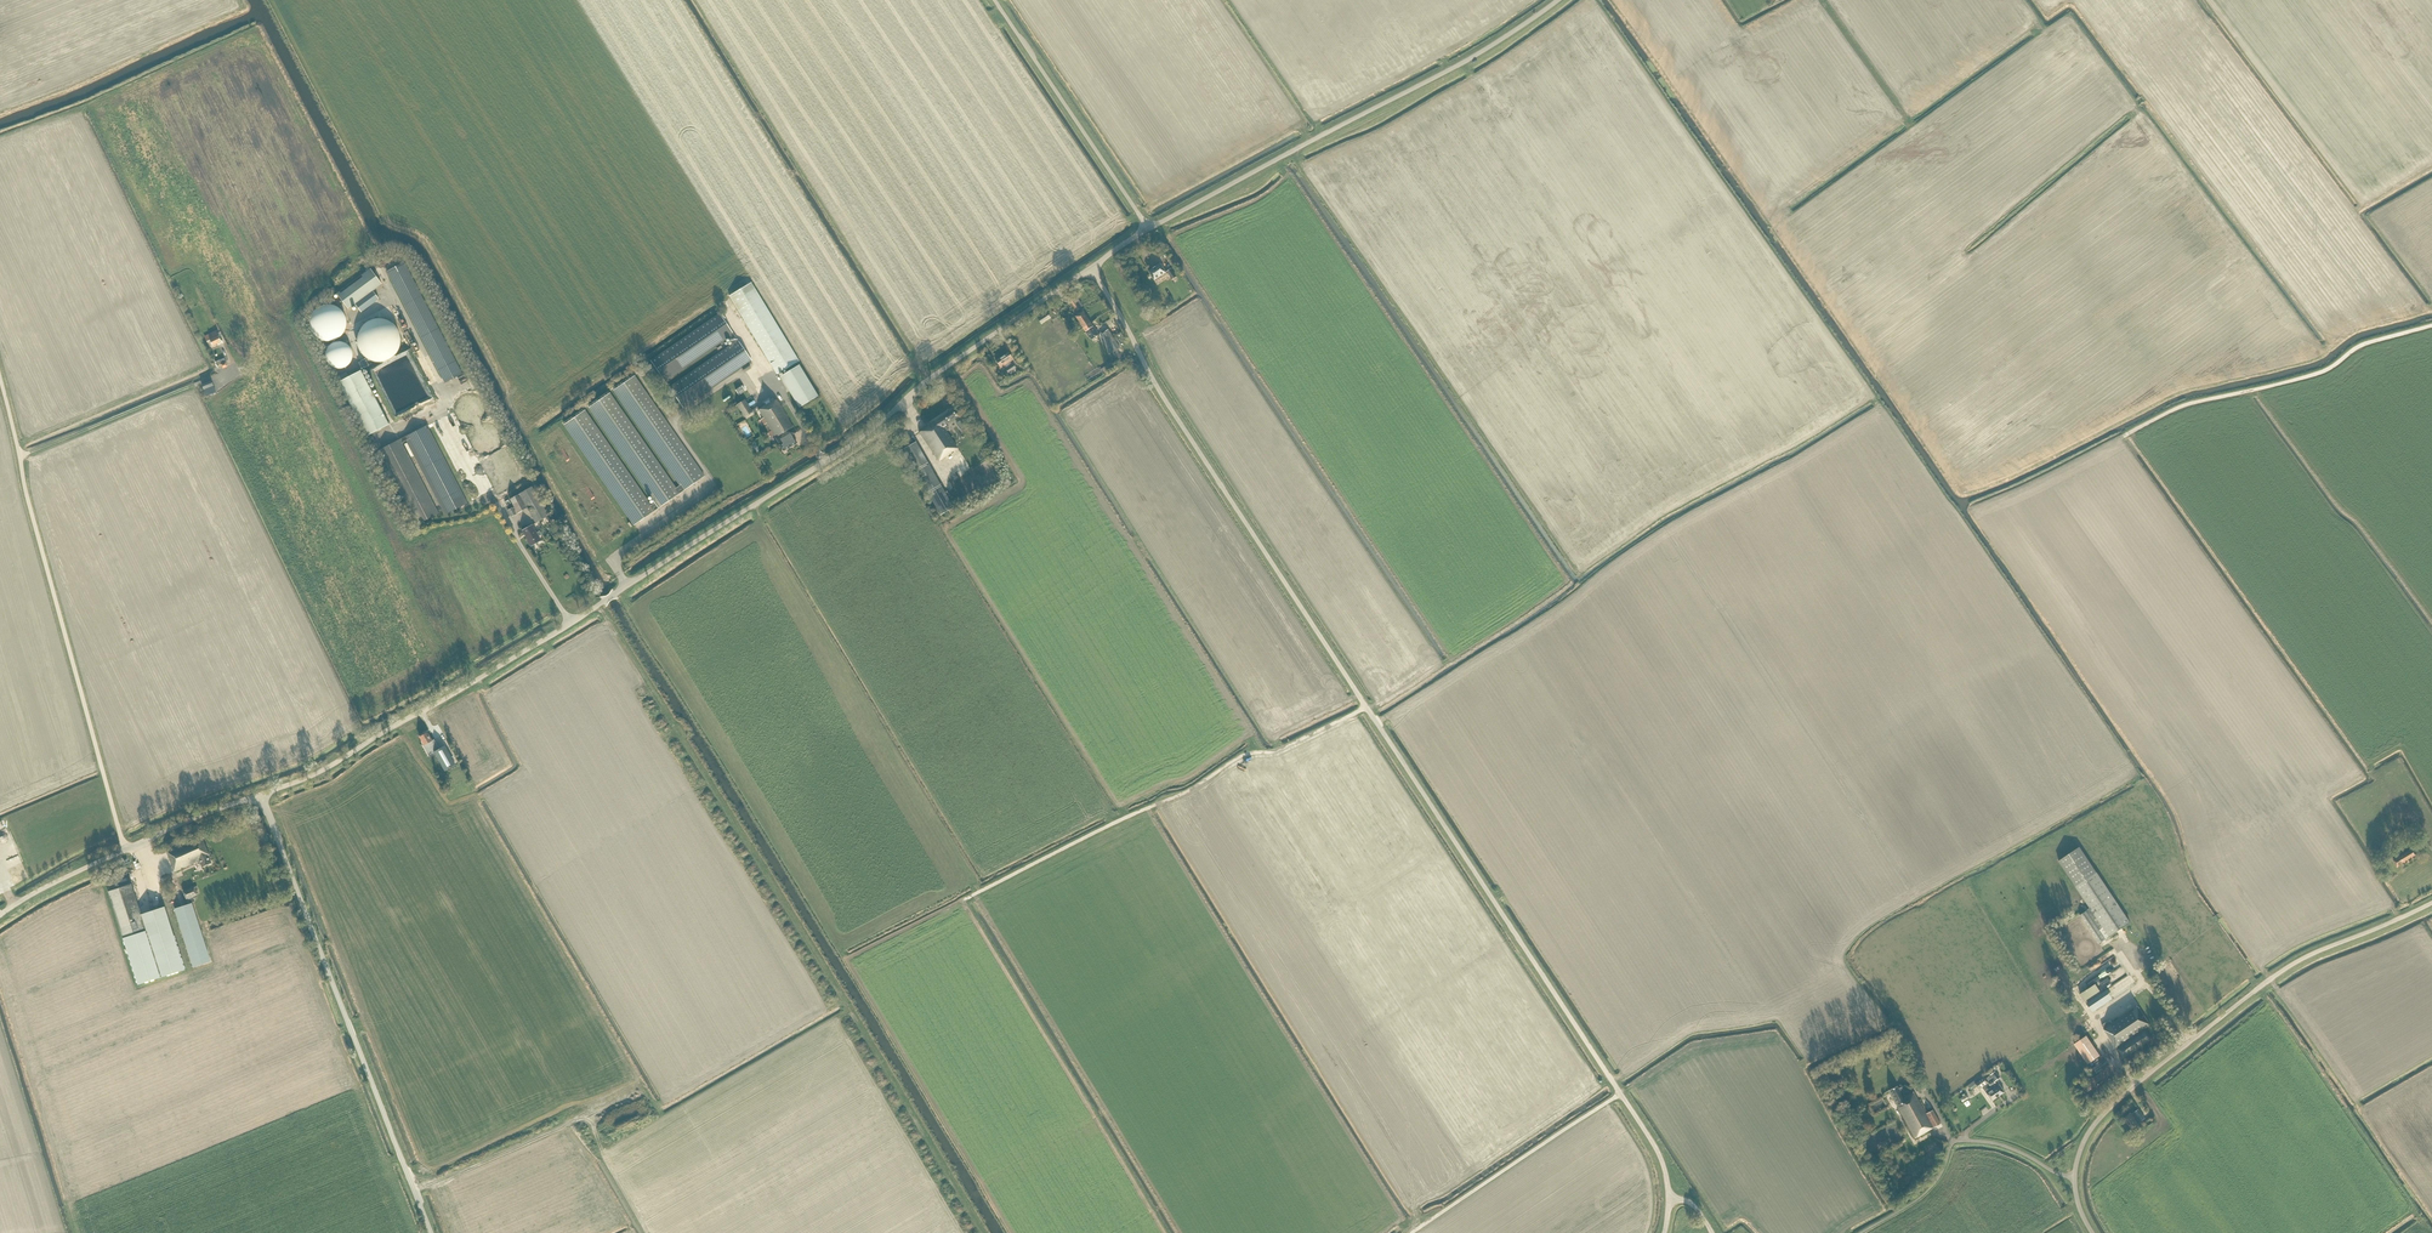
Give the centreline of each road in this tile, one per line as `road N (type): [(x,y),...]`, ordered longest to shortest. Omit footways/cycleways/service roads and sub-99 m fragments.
road 1 (unclassified): [(260,798),(440,703),(846,451),(997,328),(1092,268)]
road 2 (unclassified): [(1670,1195),(1654,1144),(1369,709)]
road 3 (unclassified): [(1369,709),(1092,268)]
road 4 (unclassified): [(1148,228),(1466,60),(1557,0)]
road 5 (unclassified): [(431,1232),(260,798)]
road 6 (unclassified): [(2074,1178),(2088,1133),(2136,1084),(2279,977),(2431,905)]
road 7 (unclassified): [(975,898),(1248,756),(1281,752),(1369,709)]
road 8 (unclassified): [(0,918),(125,850),(260,798)]
road 9 (unclassified): [(1148,228),(995,0)]
road 10 (residential): [(2074,1178),(2004,1146),(1952,1140)]

